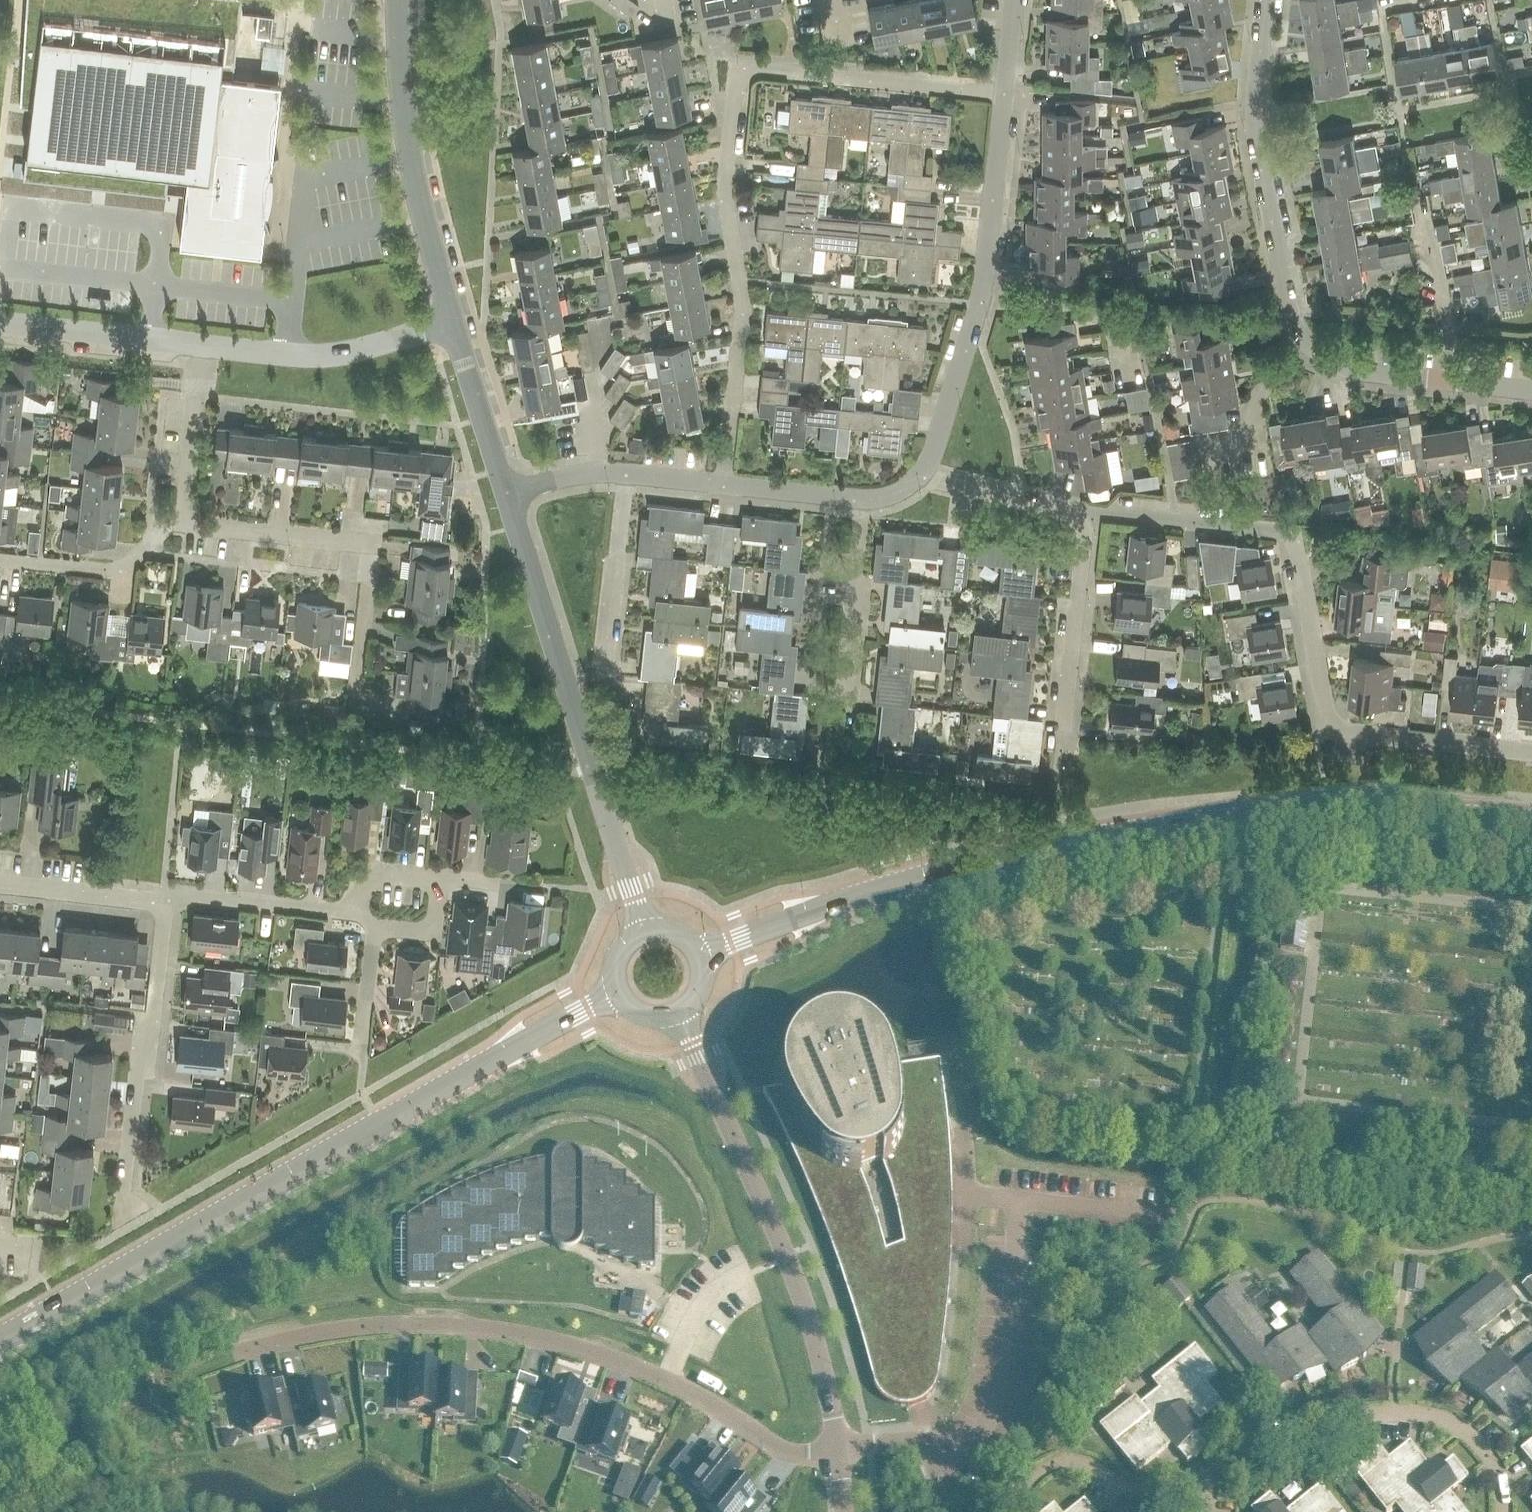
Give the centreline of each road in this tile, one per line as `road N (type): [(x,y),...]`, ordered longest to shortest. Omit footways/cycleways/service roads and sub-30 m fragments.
road 1 (tertiary): [(702,958),(837,906),(1070,840),(1322,808),(1531,823)]
road 2 (tertiary): [(0,1341),(621,993)]
road 3 (residential): [(724,481),(744,310),(726,182),(735,68),(1006,93)]
road 4 (residential): [(234,1353),(366,1329),(522,1333),(625,1363),(781,1444),(838,1457)]
road 5 (residential): [(1531,749),(1330,722),(1319,696),(1296,533),(1110,514),(1079,523)]
road 6 (residential): [(1531,392),(1355,371),(1305,342),(1285,285),(1255,128),(1267,0)]
road 7 (residential): [(678,1015),(808,1321),(838,1457)]
road 8 (tertiary): [(646,932),(508,495)]
road 9 (residential): [(1202,1478),(1228,1449),(1386,1415),(1426,1415),(1457,1428),(1489,1459),(1497,1511)]
road 10 (tertiary): [(452,322),(410,157),(398,0)]
road 11 (residential): [(130,1187),(165,902)]
road 12 (residential): [(204,343),(340,355),(452,322)]
road 13 (residential): [(1005,1511),(1039,1470),(1067,1462),(1121,1487),(1156,1491),(1202,1478)]
road 14 (residential): [(0,318),(204,343)]
road 15 (residential): [(185,522),(109,571),(0,559)]
road 16 (residential): [(603,672),(621,473)]
road 17 (residential): [(982,289),(1006,93)]
road 18 (residential): [(924,476),(982,289)]
road 19 (residential): [(1060,716),(1083,570),(1079,523)]
road 20 (residential): [(371,543),(185,522)]
road 21 (residential): [(840,683),(866,499)]
road 22 (residential): [(346,912),(195,895),(165,902)]
road 23 (tertiary): [(508,495),(452,322)]
road 24 (residential): [(185,522),(204,343)]
road 25 (residential): [(1112,351),(1106,302),(1088,293),(982,289)]
road 26 (residential): [(0,884),(165,902)]
road 27 (residential): [(1079,523),(924,476)]
road 28 (residential): [(866,499),(724,481)]

